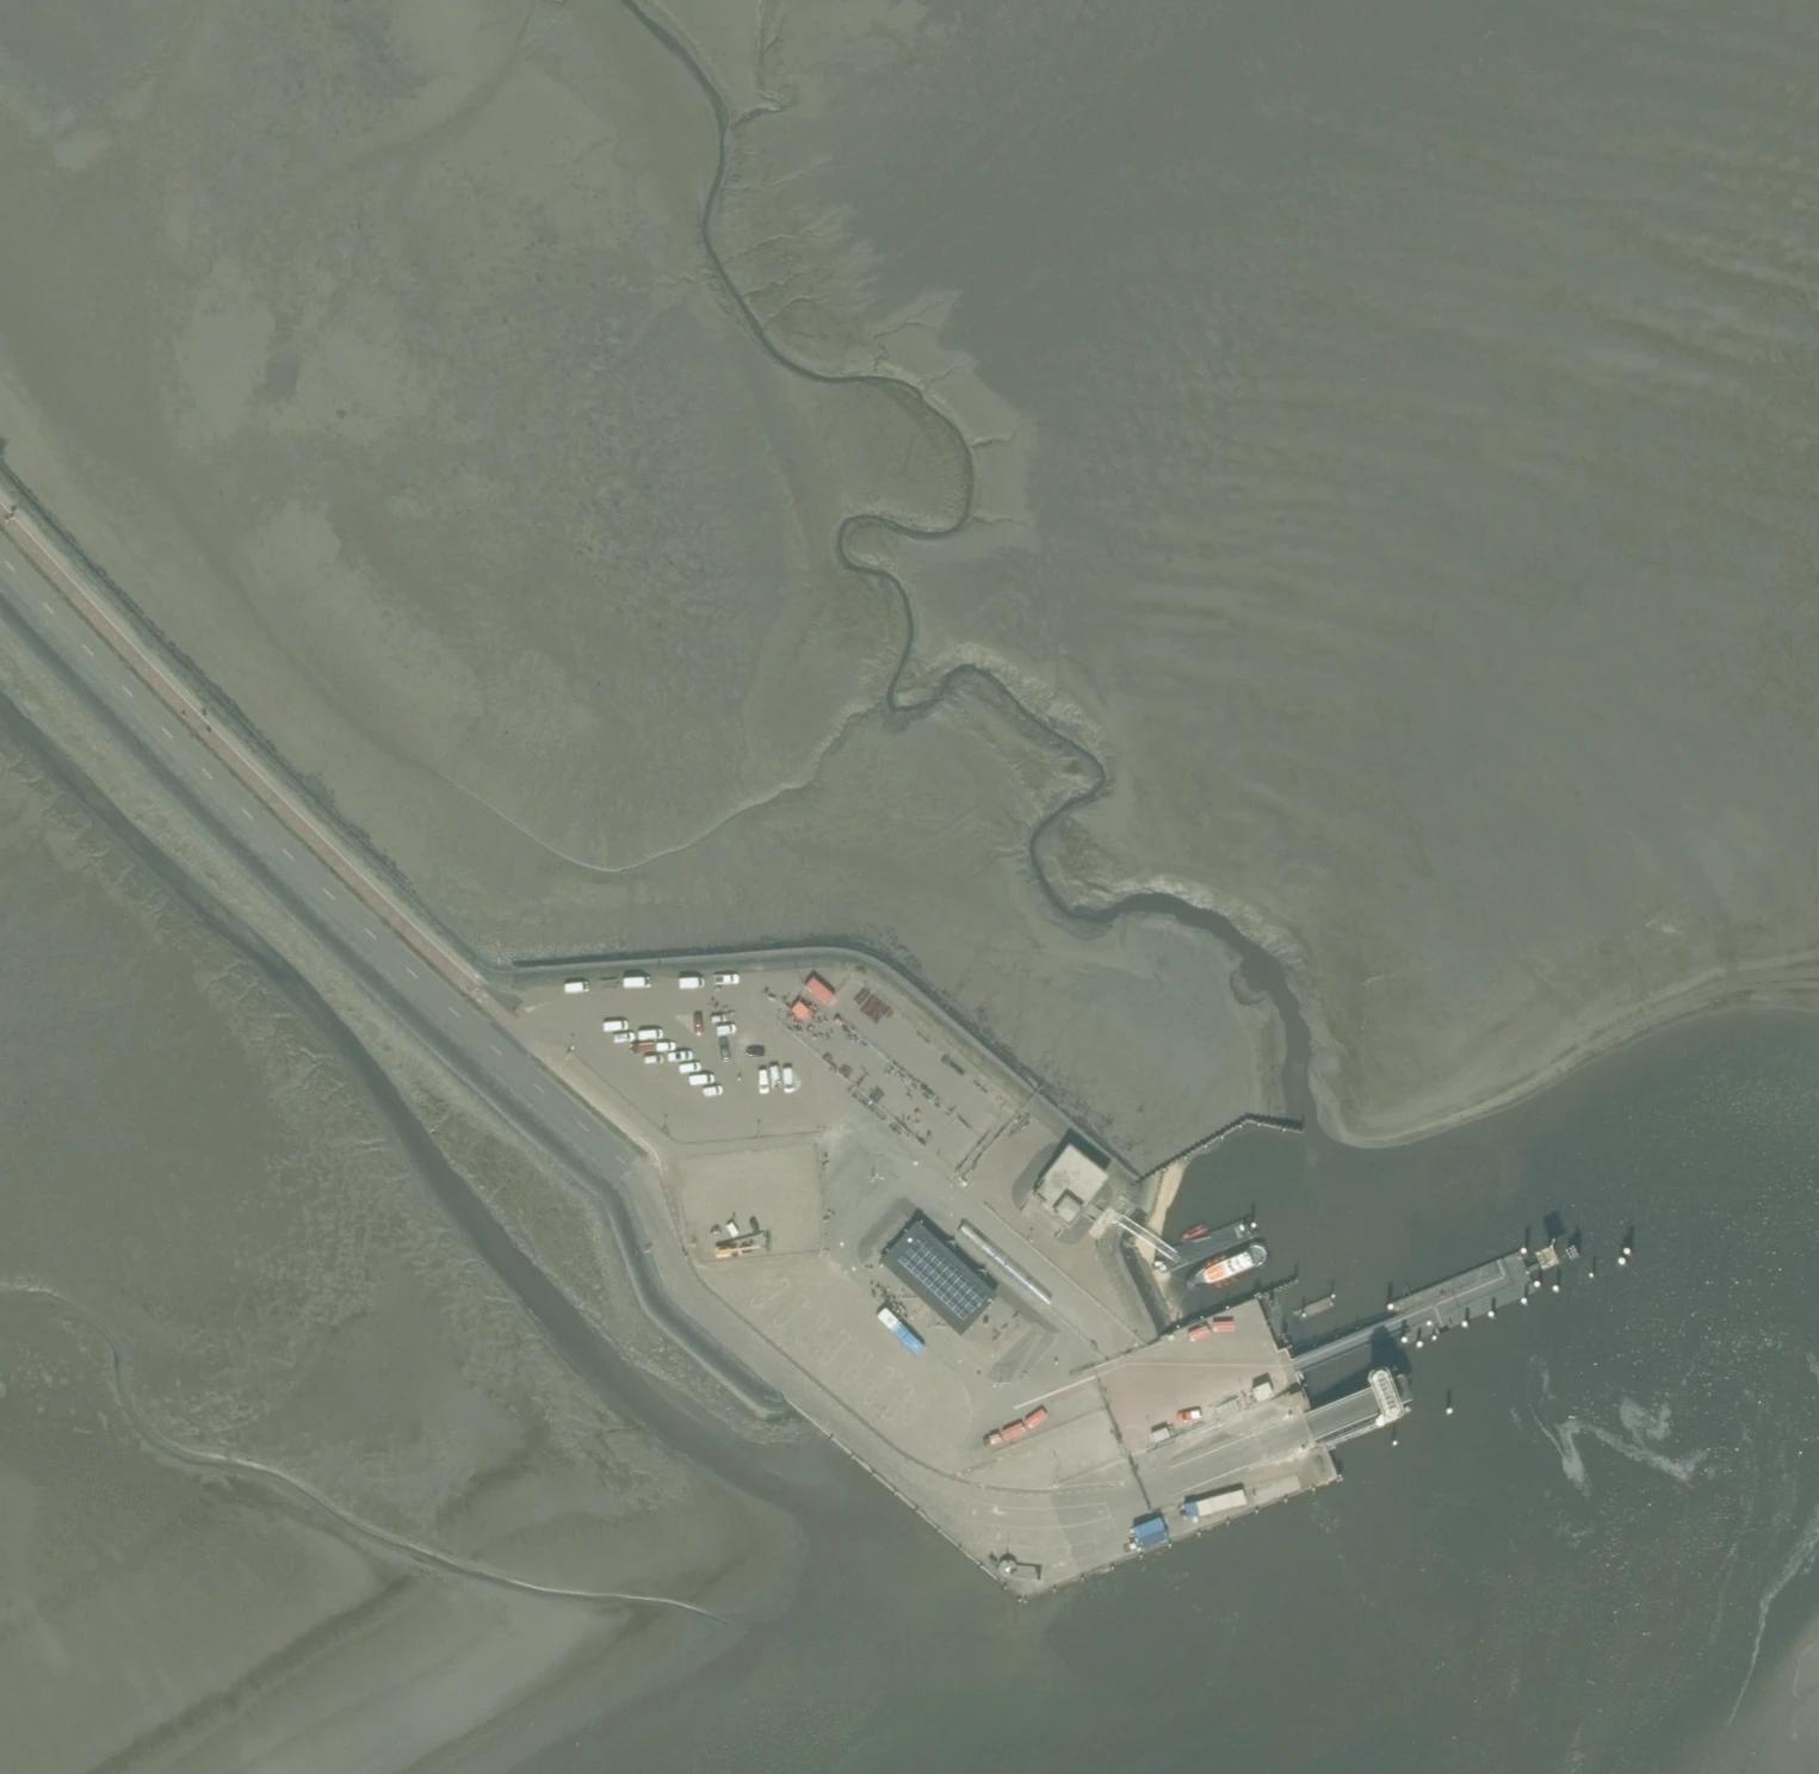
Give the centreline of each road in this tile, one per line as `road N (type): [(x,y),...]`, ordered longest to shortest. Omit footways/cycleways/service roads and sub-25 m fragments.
road 1 (tertiary): [(904,1467),(689,1295),(637,1175),(327,894),(0,556)]
road 2 (tertiary): [(904,1467),(974,1517),(1031,1526),(1100,1519),(1158,1482)]
road 3 (tertiary): [(1158,1482),(1106,1499),(1021,1504),(955,1491),(904,1467)]
road 4 (tertiary): [(1402,1389),(1158,1482)]

